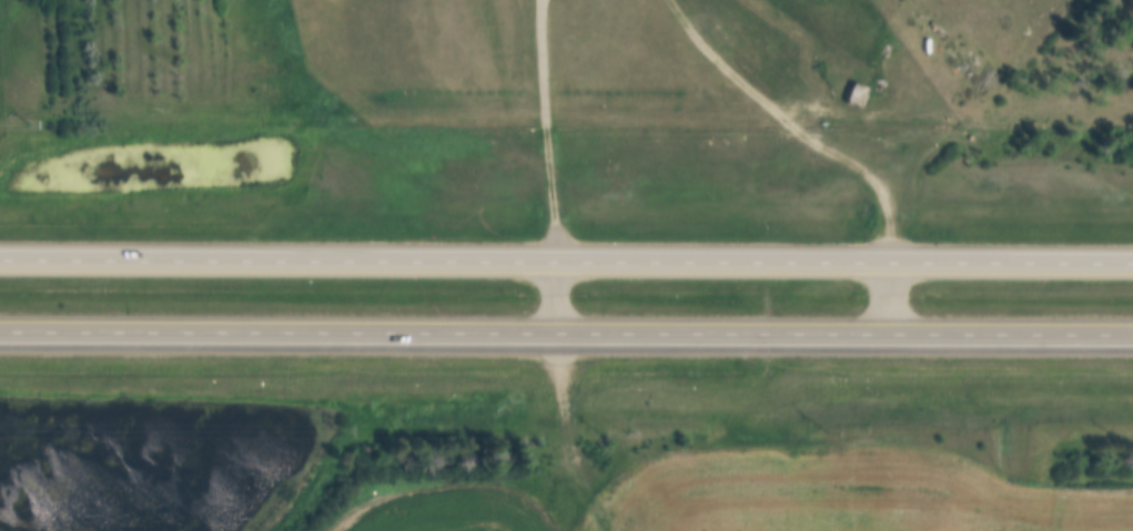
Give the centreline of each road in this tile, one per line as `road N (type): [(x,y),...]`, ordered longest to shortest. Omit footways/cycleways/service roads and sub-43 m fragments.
road 1 (trunk): [(1132,267),(0,262)]
road 2 (trunk): [(0,329),(1132,333)]
road 3 (track): [(560,330),(576,356),(595,360),(872,353),(995,359),(1014,377),(1019,473)]
road 4 (track): [(888,266),(890,225),(872,177),(750,89),(694,33),(675,0)]

